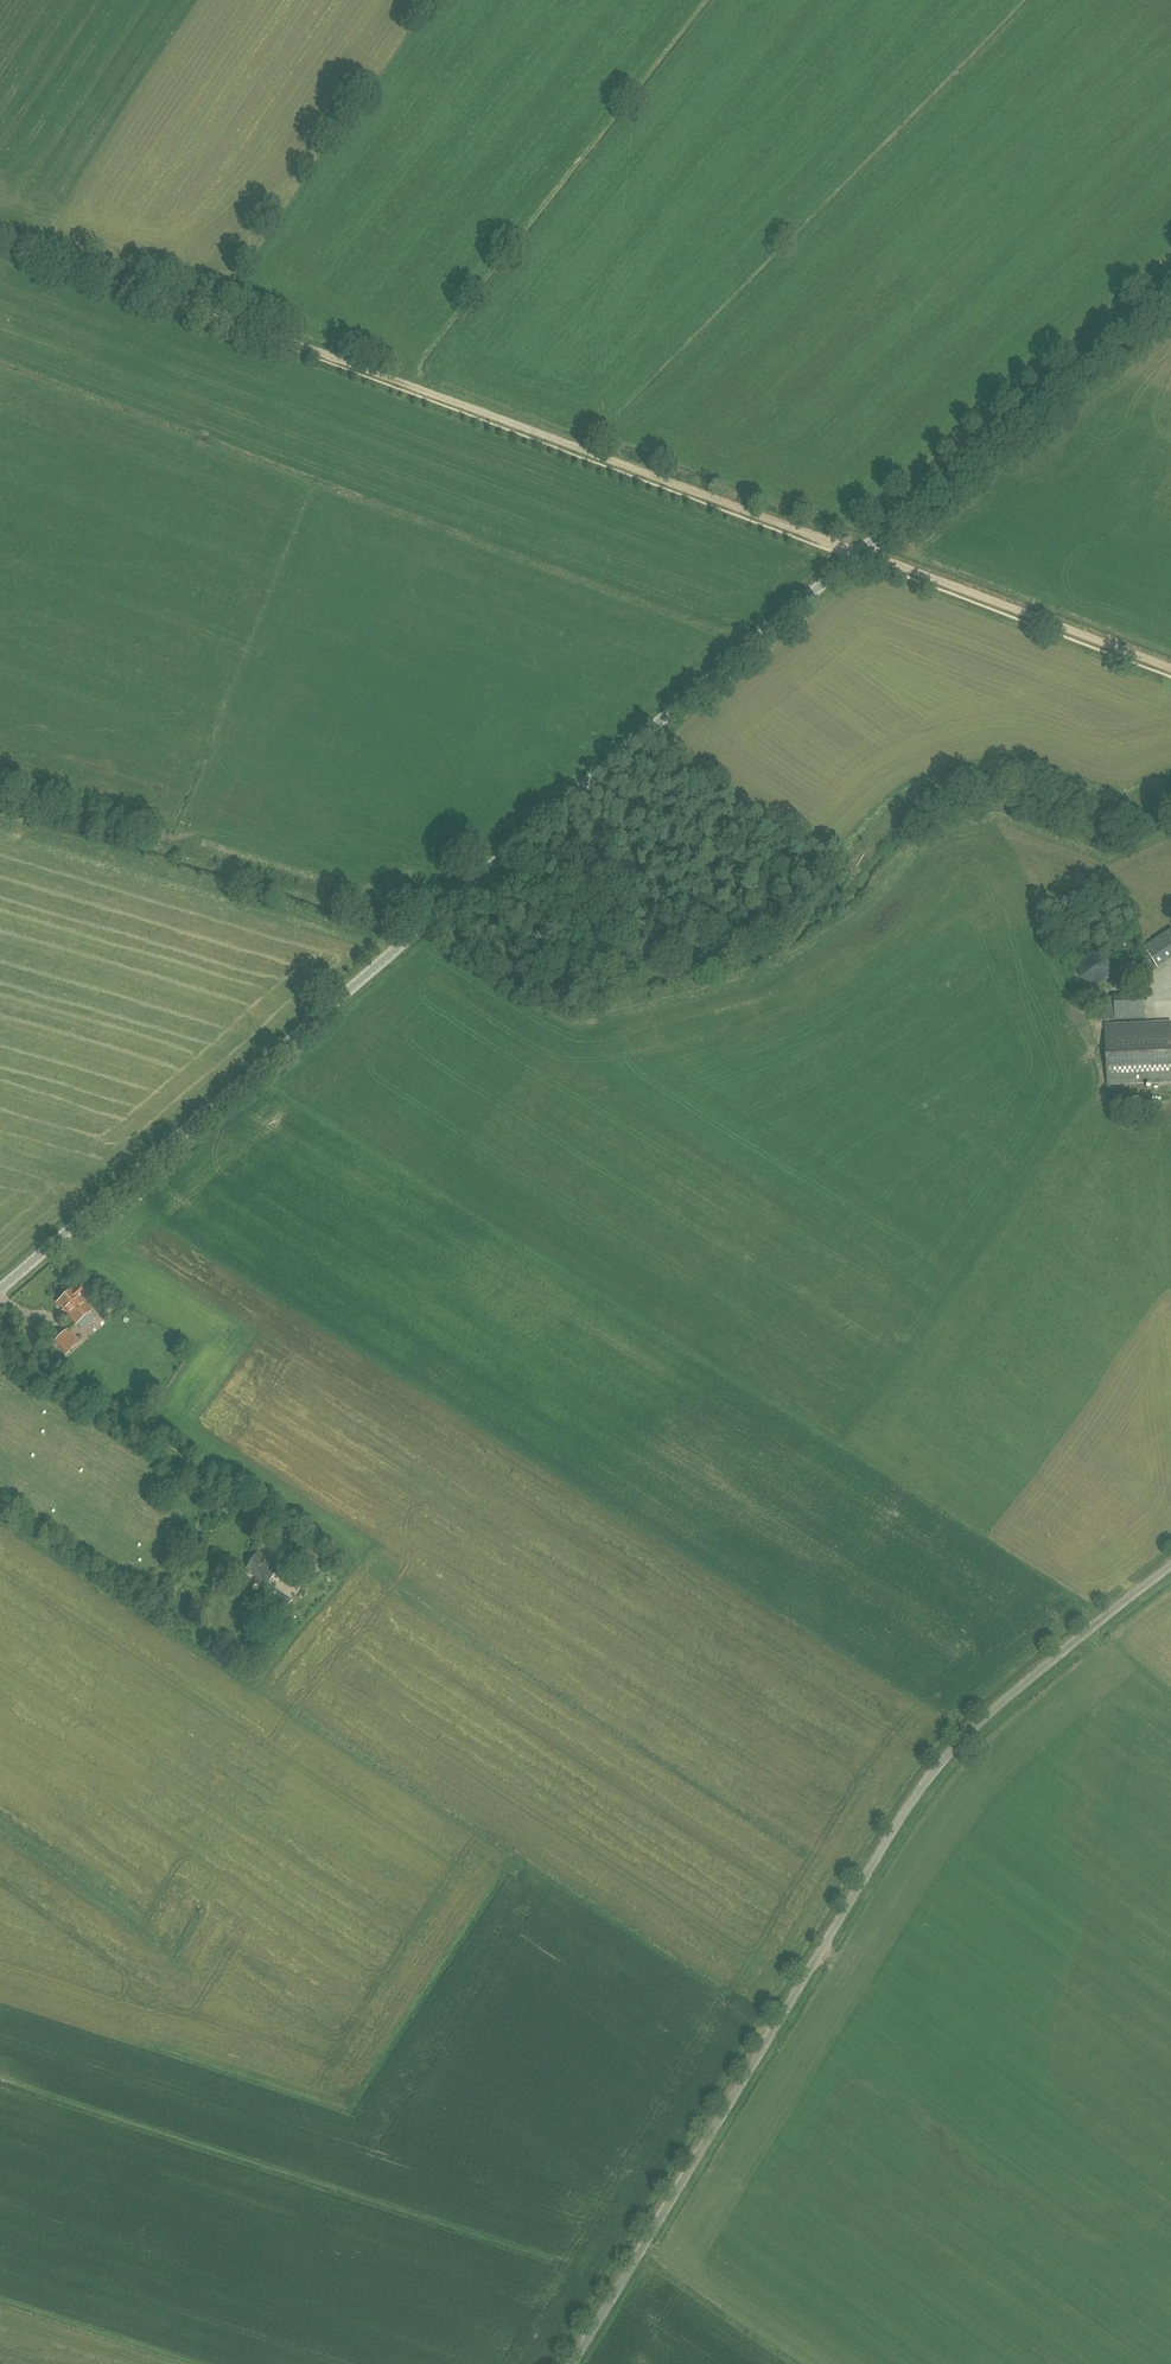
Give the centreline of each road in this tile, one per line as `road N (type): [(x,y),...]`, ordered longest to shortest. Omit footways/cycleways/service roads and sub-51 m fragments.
road 1 (unclassified): [(0,1291),(1170,282)]
road 2 (track): [(1170,674),(0,237)]
road 3 (unclassified): [(571,2363),(924,1785),(1012,1694),(1170,1568)]

